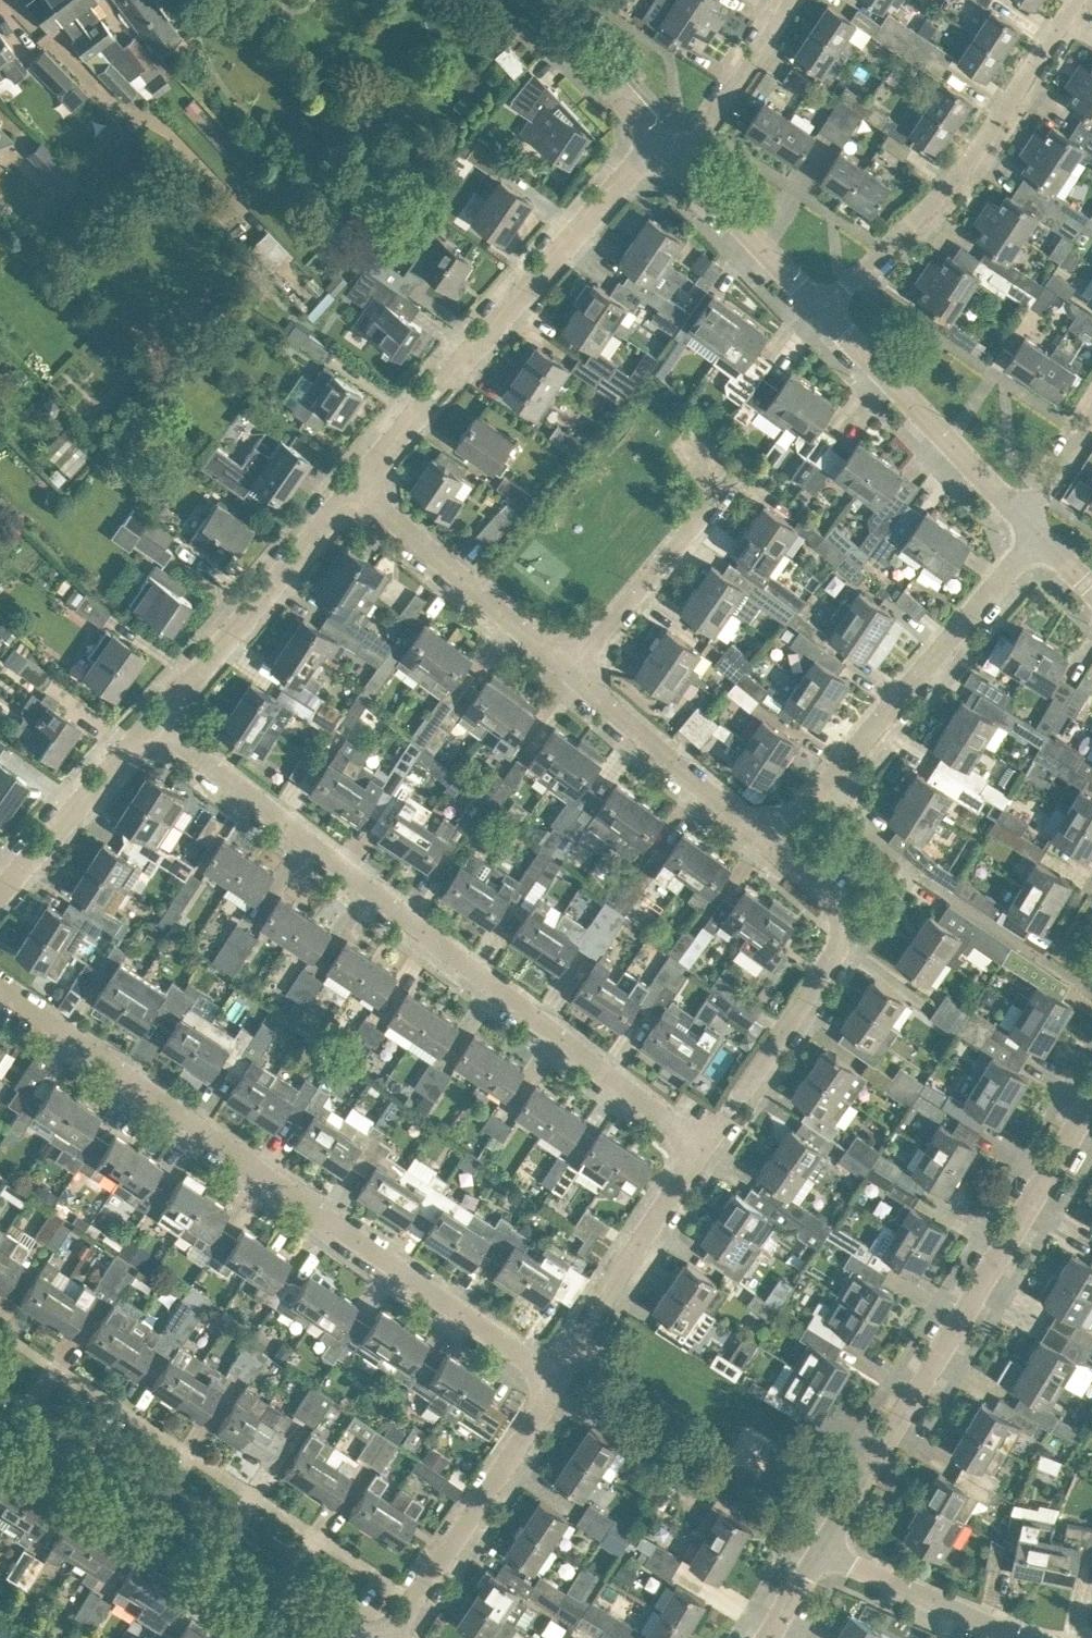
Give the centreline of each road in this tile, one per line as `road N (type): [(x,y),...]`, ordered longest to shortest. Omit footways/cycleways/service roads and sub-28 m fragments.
road 1 (residential): [(702,1147),(153,720)]
road 2 (residential): [(558,1381),(0,985)]
road 3 (residential): [(820,1550),(1091,1100)]
road 4 (residential): [(356,484),(659,137)]
road 5 (residential): [(359,1637),(0,1414)]
road 6 (residential): [(771,846),(1037,533)]
road 7 (residential): [(824,310),(948,190),(1077,0)]
road 8 (residential): [(702,1147),(838,942),(829,897),(771,846)]
road 9 (residential): [(153,720),(356,484)]
road 10 (residential): [(387,1637),(558,1381)]
road 11 (residential): [(1026,521),(824,310)]
road 12 (unclassified): [(568,669),(725,488),(697,444)]
road 13 (residential): [(568,669),(356,484)]
road 14 (residential): [(558,1381),(614,1279),(702,1147)]
road 15 (residential): [(771,846),(568,669)]
road 16 (residential): [(0,891),(153,720)]
road 17 (residential): [(1025,1637),(820,1550)]
road 18 (residential): [(824,310),(682,162)]
road 19 (residential): [(682,162),(792,0)]
road 20 (residential): [(659,137),(532,0)]

